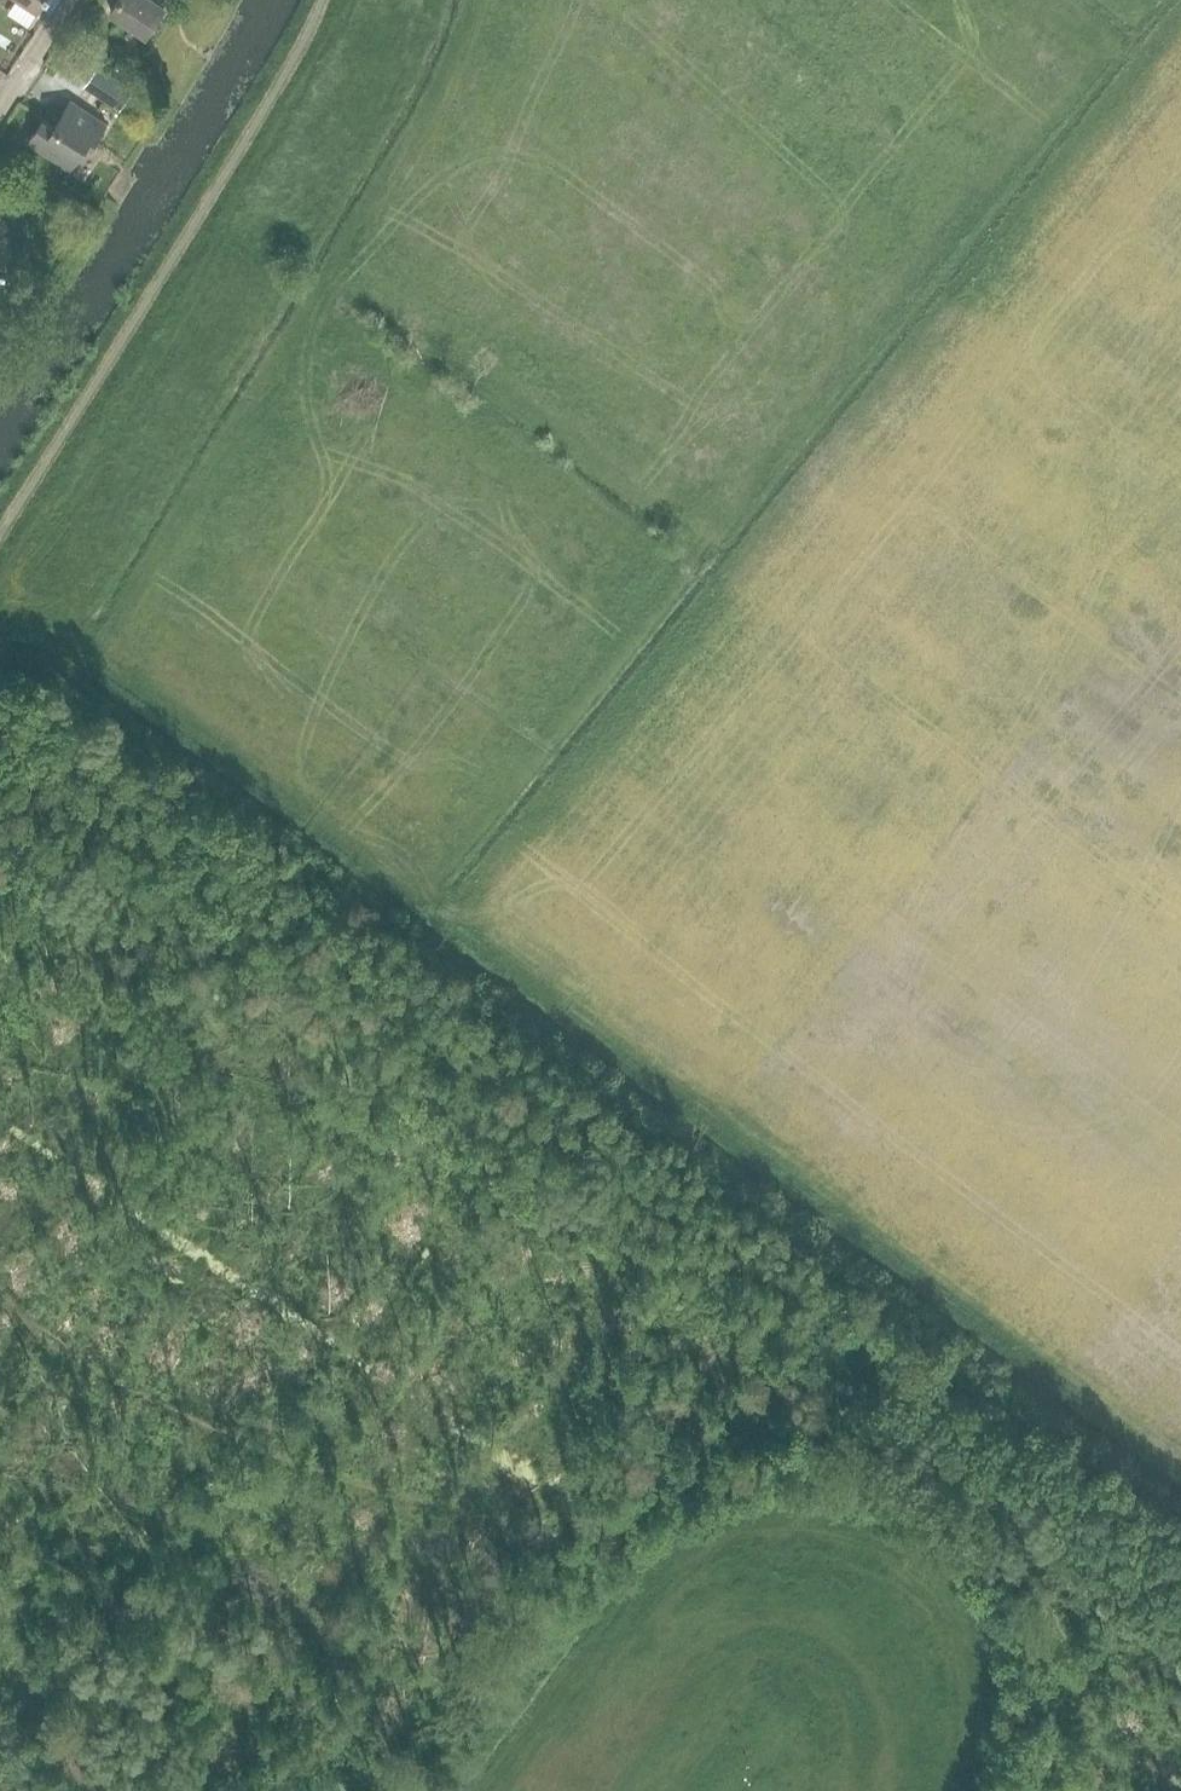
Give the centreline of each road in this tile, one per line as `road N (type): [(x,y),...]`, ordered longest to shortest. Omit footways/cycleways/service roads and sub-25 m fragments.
road 1 (residential): [(0,116),(78,0)]

